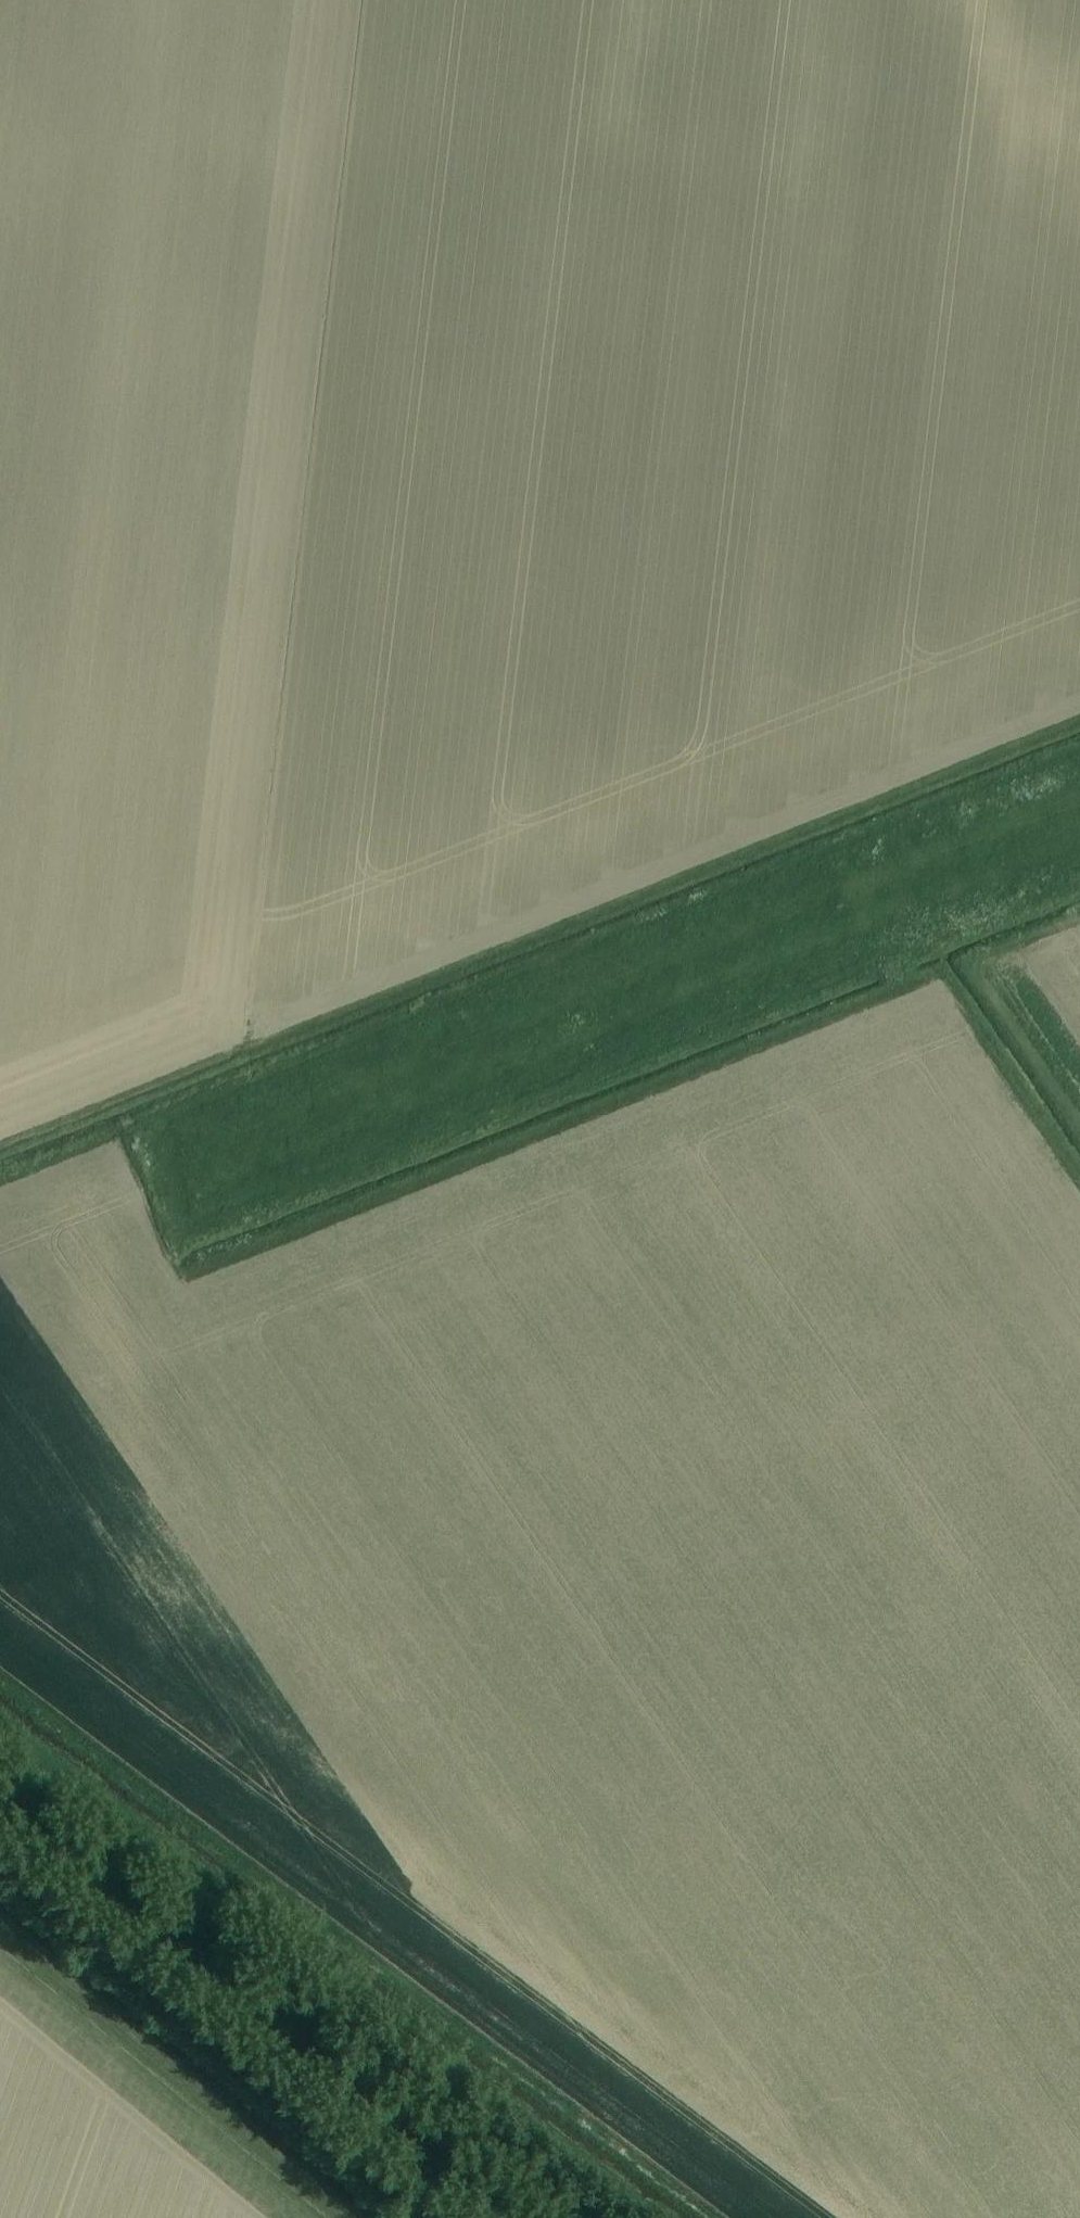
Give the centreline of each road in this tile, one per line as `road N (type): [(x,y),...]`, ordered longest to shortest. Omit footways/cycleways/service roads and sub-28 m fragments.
road 1 (track): [(527,2217),(0,1780)]
road 2 (track): [(0,1935),(342,2217)]

